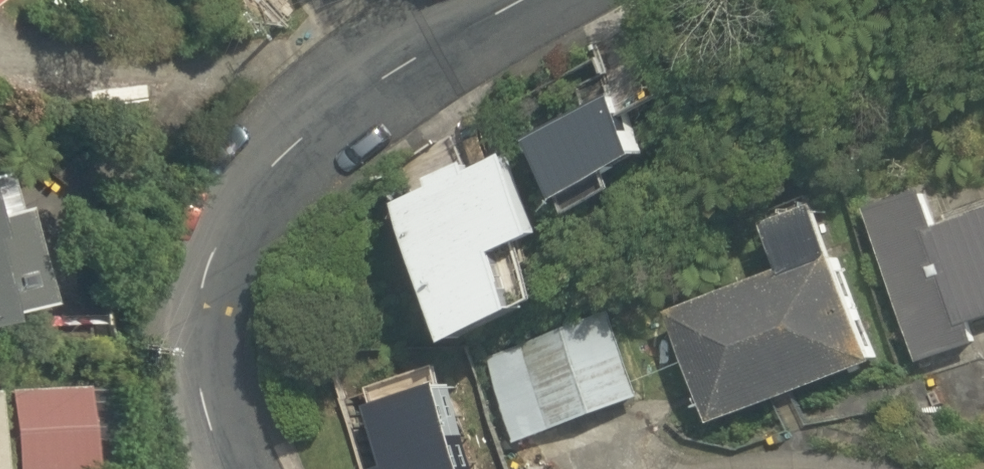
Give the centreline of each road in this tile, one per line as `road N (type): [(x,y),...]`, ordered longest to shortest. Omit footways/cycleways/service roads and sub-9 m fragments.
road 1 (unclassified): [(246,468),(218,398),(218,263),(264,197),(399,83),(524,0)]

